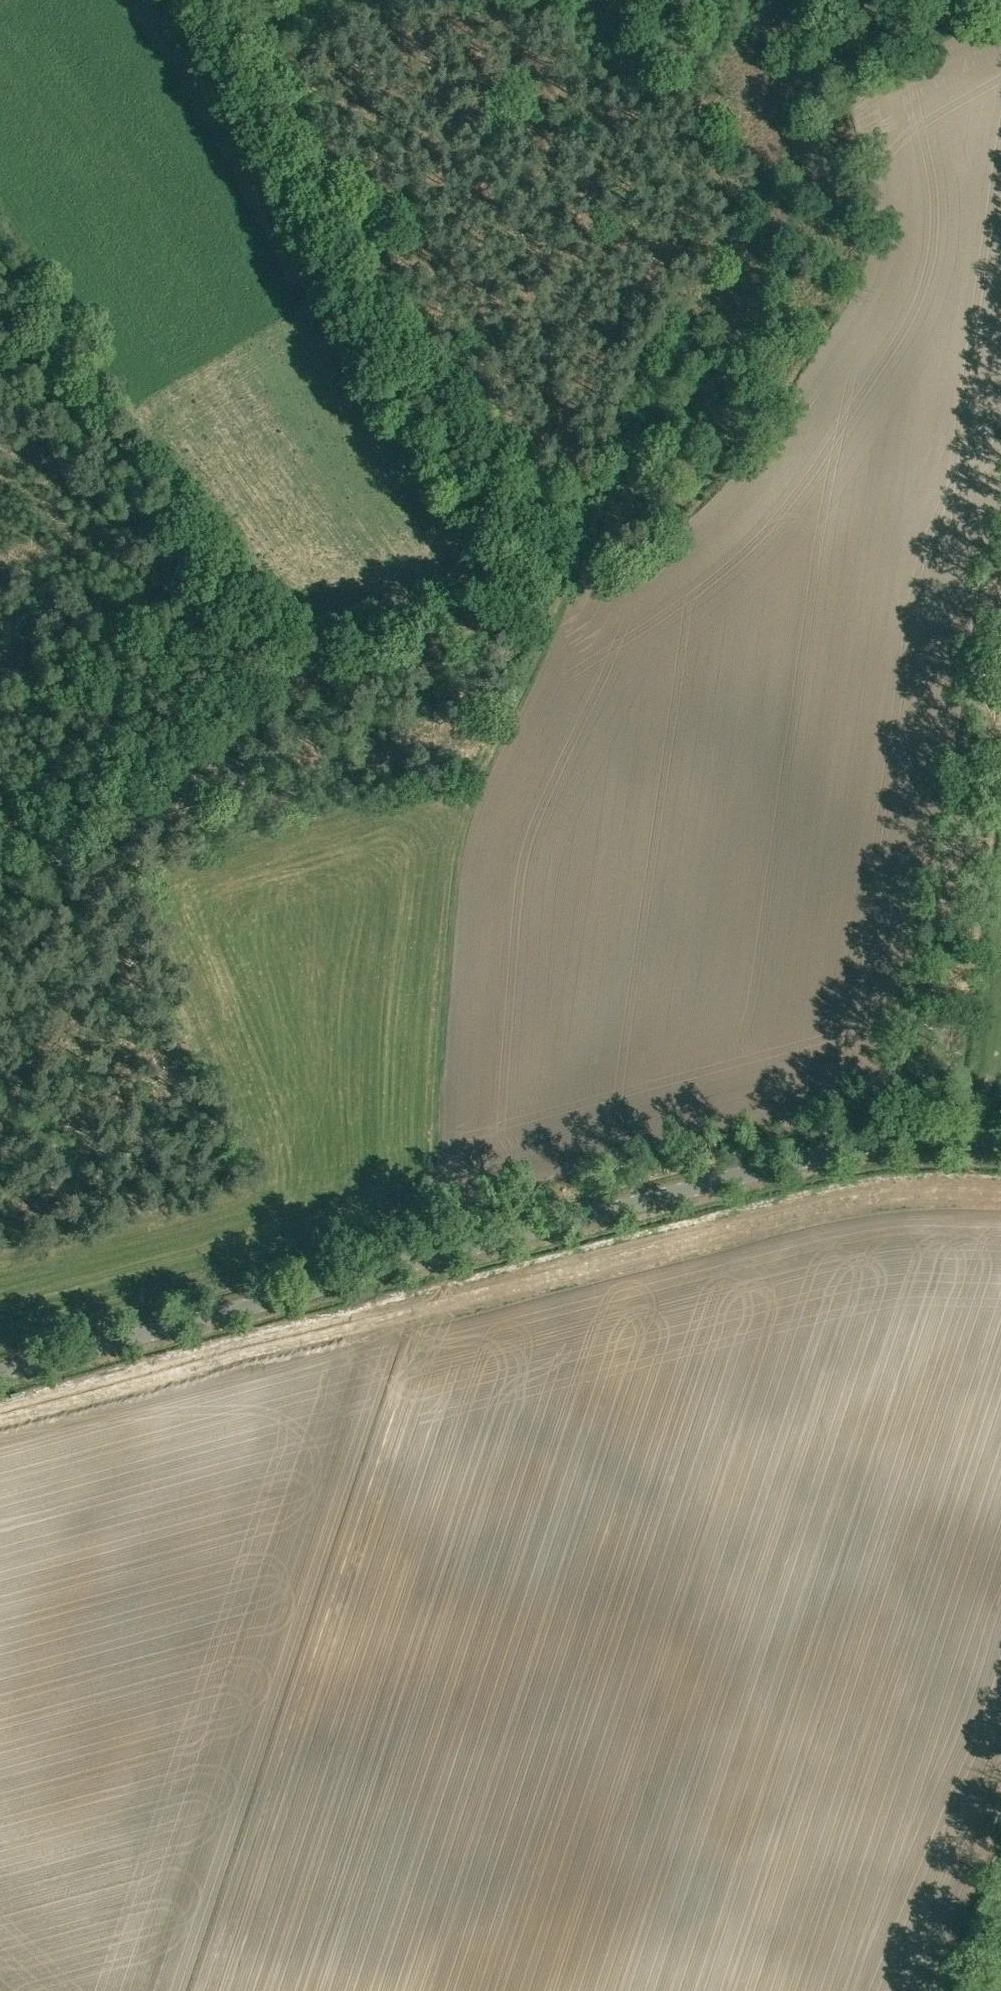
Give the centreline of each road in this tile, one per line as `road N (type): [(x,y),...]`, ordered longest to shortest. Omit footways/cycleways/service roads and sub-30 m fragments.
road 1 (tertiary): [(0,1372),(893,1141),(1000,1142)]

